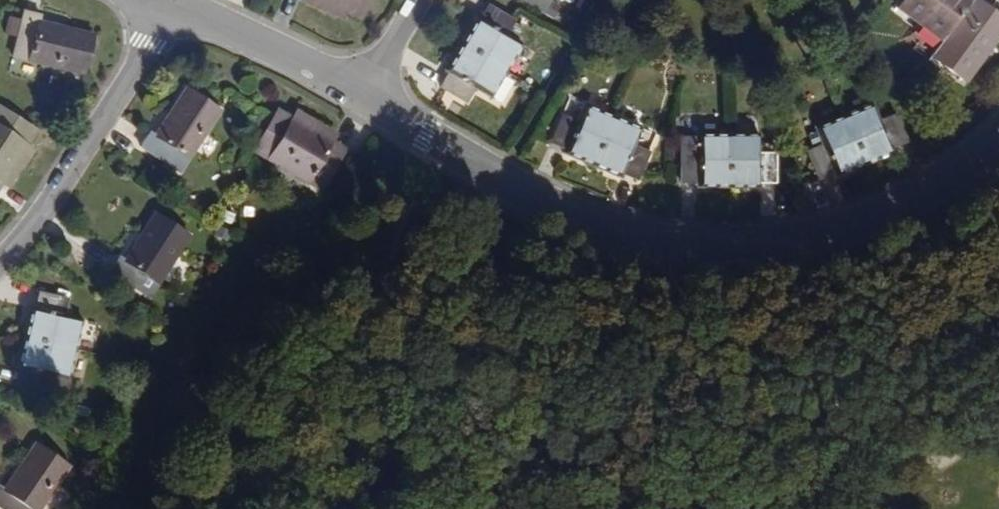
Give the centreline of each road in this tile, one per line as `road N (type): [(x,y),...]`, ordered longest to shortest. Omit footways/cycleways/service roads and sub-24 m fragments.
road 1 (residential): [(366,95),(538,203),(629,238),(711,251),(806,242),(912,206),(998,130)]
road 2 (residential): [(174,11),(83,158),(0,268)]
road 3 (residential): [(174,11),(366,95)]

